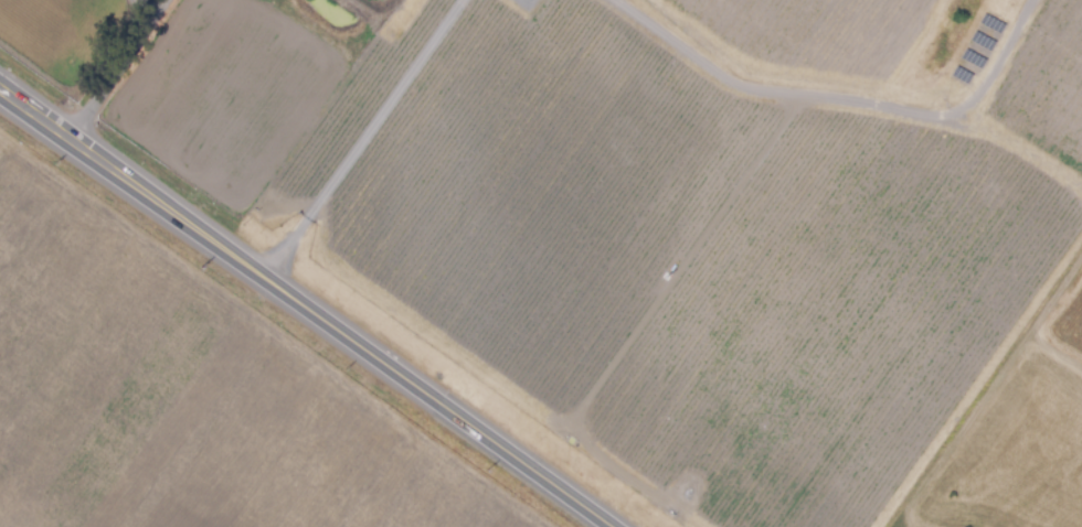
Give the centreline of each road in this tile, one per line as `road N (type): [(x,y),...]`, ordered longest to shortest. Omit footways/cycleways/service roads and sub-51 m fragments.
road 1 (secondary): [(613,526),(0,87)]

